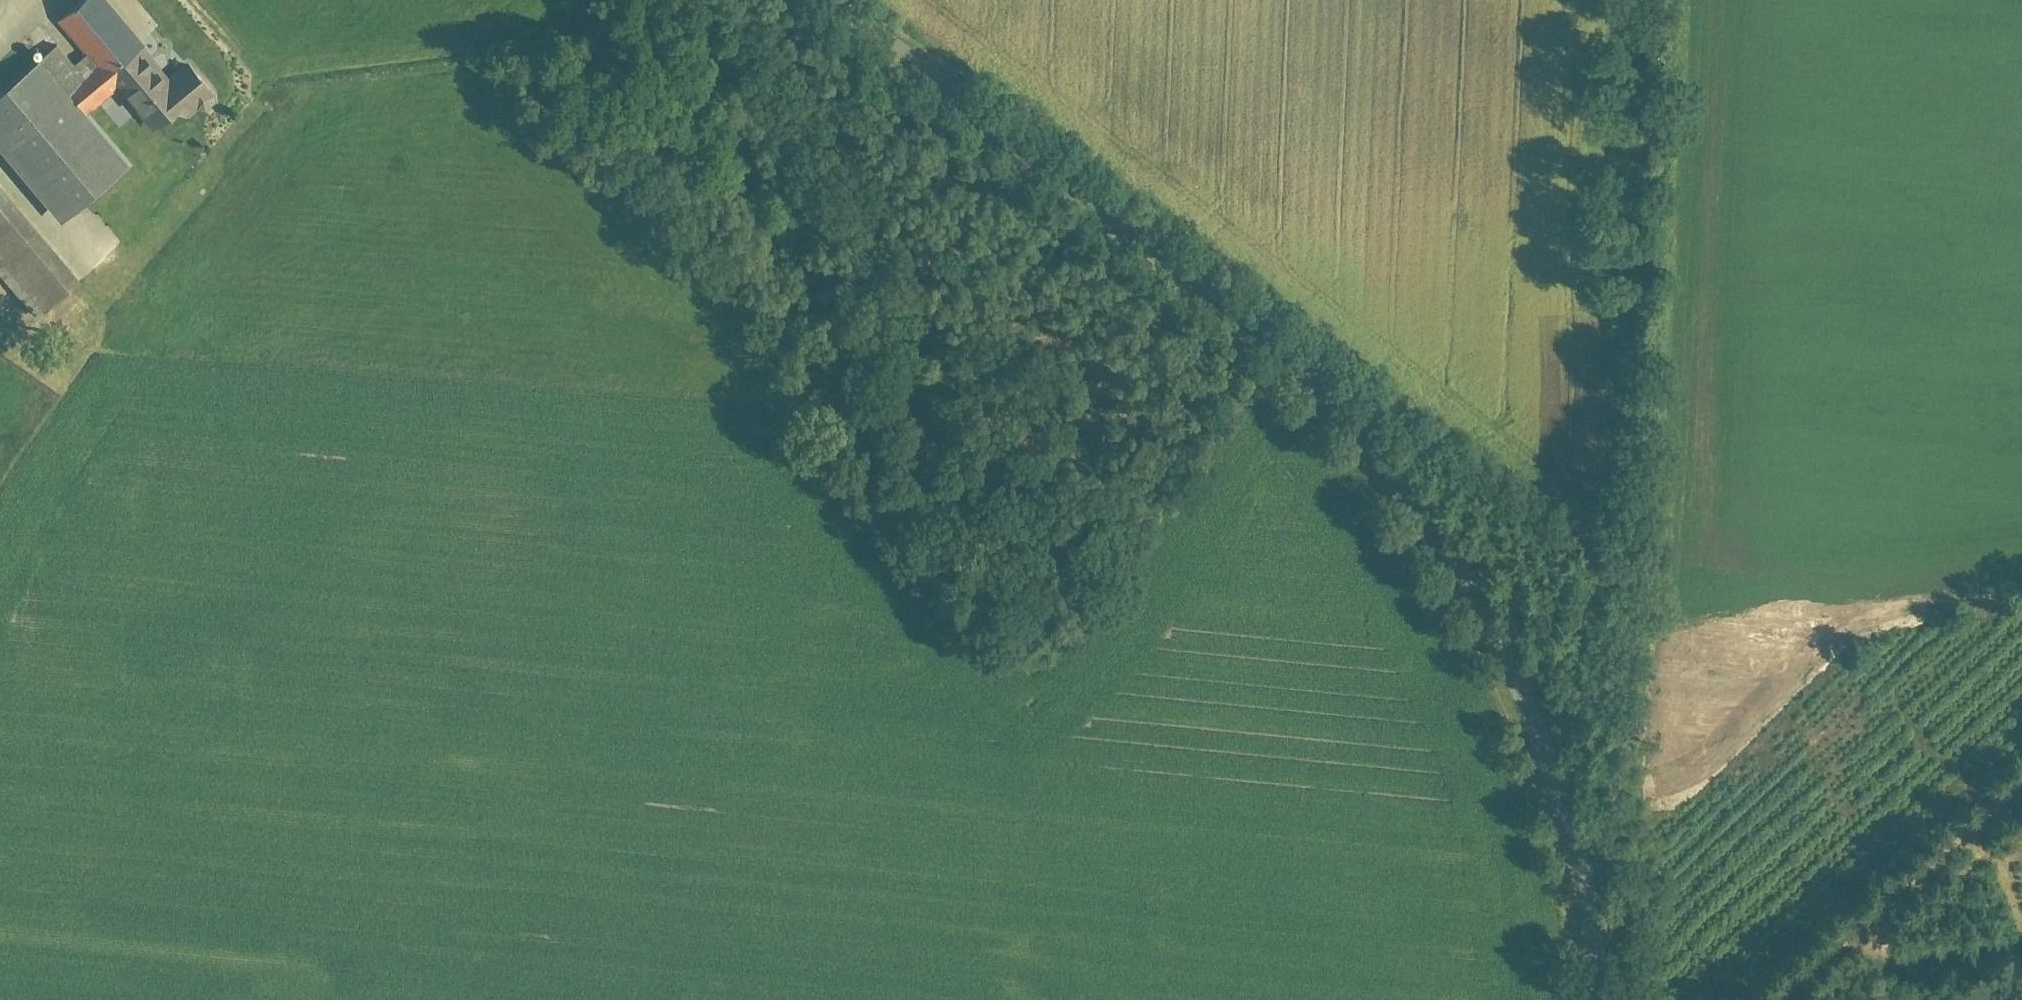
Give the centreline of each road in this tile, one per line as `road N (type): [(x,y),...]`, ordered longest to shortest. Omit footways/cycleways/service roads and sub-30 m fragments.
road 1 (unclassified): [(822,0),(1237,305),(1368,438),(1510,654),(1573,826),(1605,999)]
road 2 (track): [(1782,999),(2021,785)]

